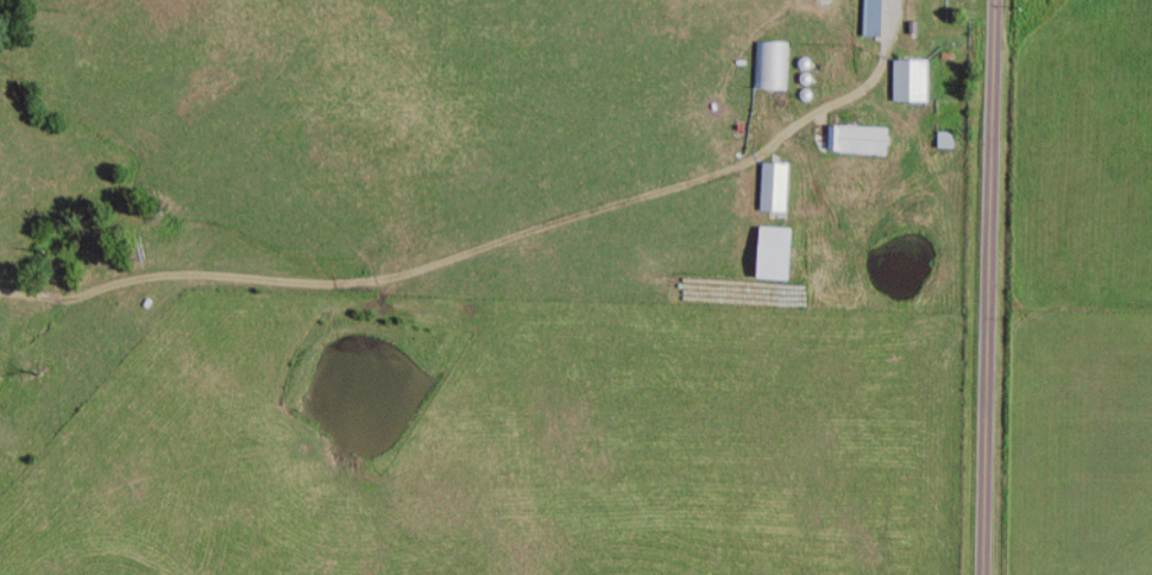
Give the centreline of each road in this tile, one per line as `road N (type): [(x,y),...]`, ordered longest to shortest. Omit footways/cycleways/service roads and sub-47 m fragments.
road 1 (secondary): [(990,574),(999,0)]

